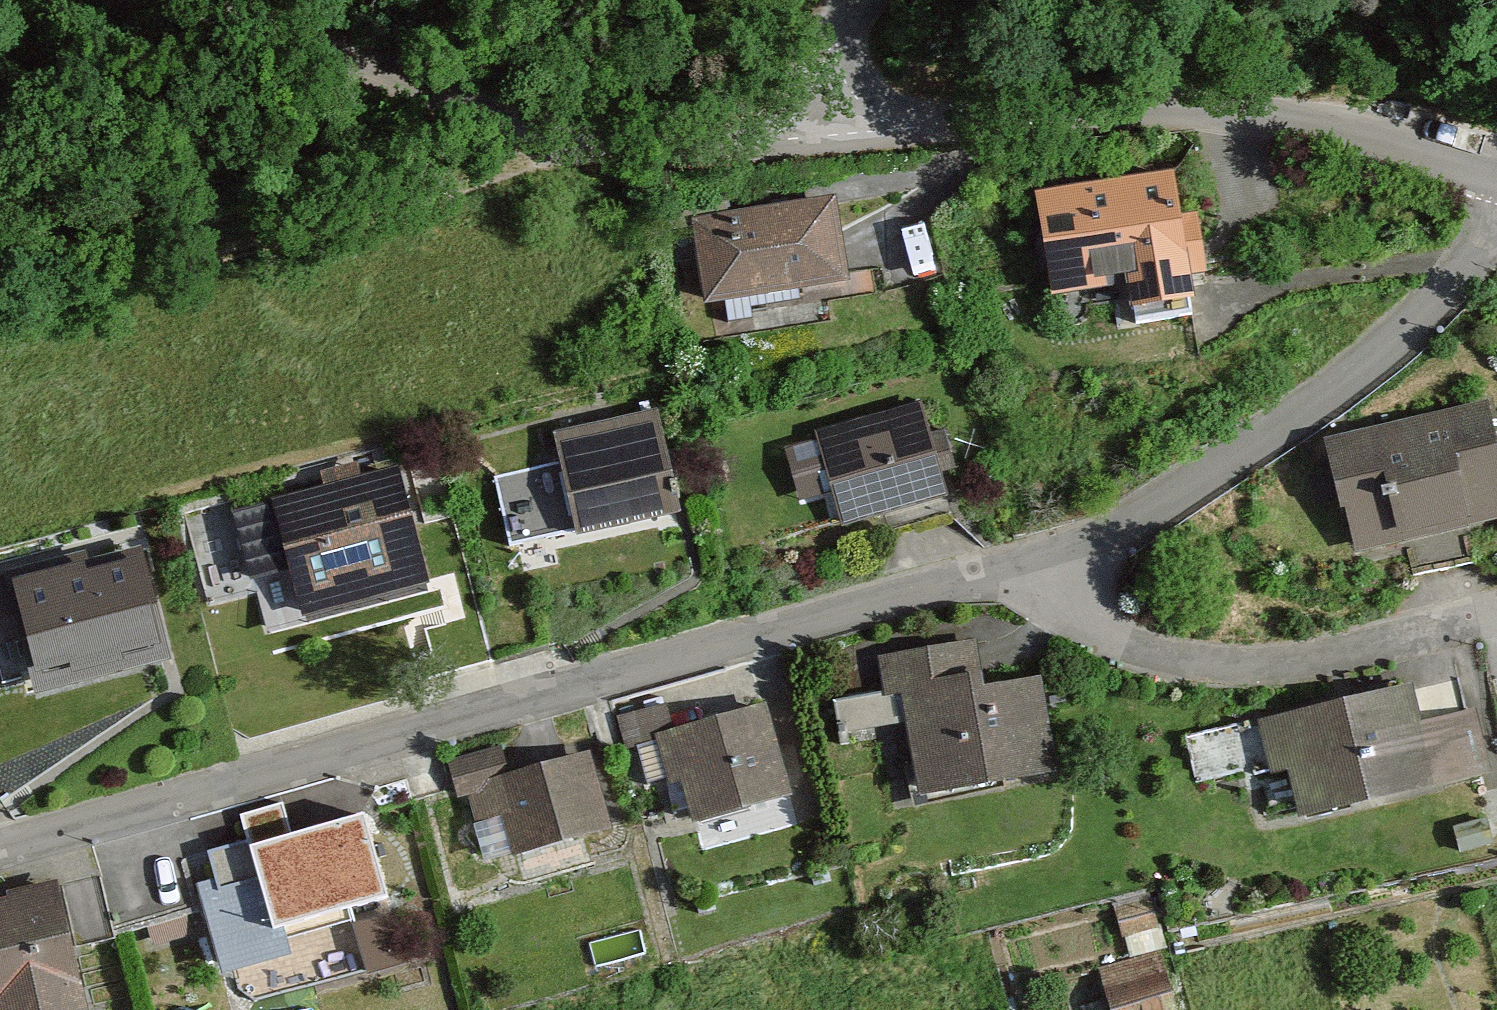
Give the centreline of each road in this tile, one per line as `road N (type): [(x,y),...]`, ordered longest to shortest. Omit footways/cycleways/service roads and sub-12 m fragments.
road 1 (residential): [(1066,553),(0,847)]
road 2 (residential): [(180,0),(470,105),(640,153),(859,157)]
road 3 (track): [(0,317),(640,153)]
road 4 (residential): [(859,157),(1284,137),(1420,142),(1496,167)]
road 5 (residential): [(1496,250),(1396,342),(1193,492),(1066,553)]
road 6 (residential): [(1066,553),(1095,607),(1149,641),(1239,655),(1333,647),(1496,614)]
road 7 (unclassified): [(859,157),(844,92),(850,29),(867,0)]

